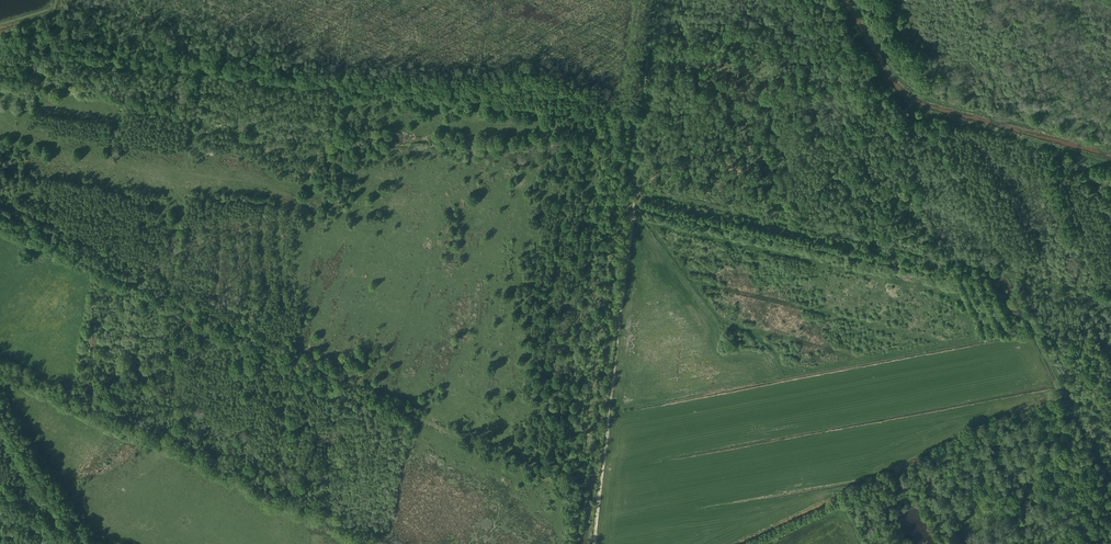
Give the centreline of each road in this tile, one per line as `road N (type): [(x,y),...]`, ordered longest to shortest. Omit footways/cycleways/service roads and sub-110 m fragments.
road 1 (track): [(580,493),(0,222)]
road 2 (track): [(625,109),(0,44)]
road 3 (track): [(639,0),(574,543)]
road 4 (track): [(594,543),(655,0)]
road 5 (track): [(1110,163),(910,105),(877,73),(837,0)]
road 6 (track): [(854,0),(918,95),(1110,148)]
road 7 (track): [(895,248),(634,190)]

